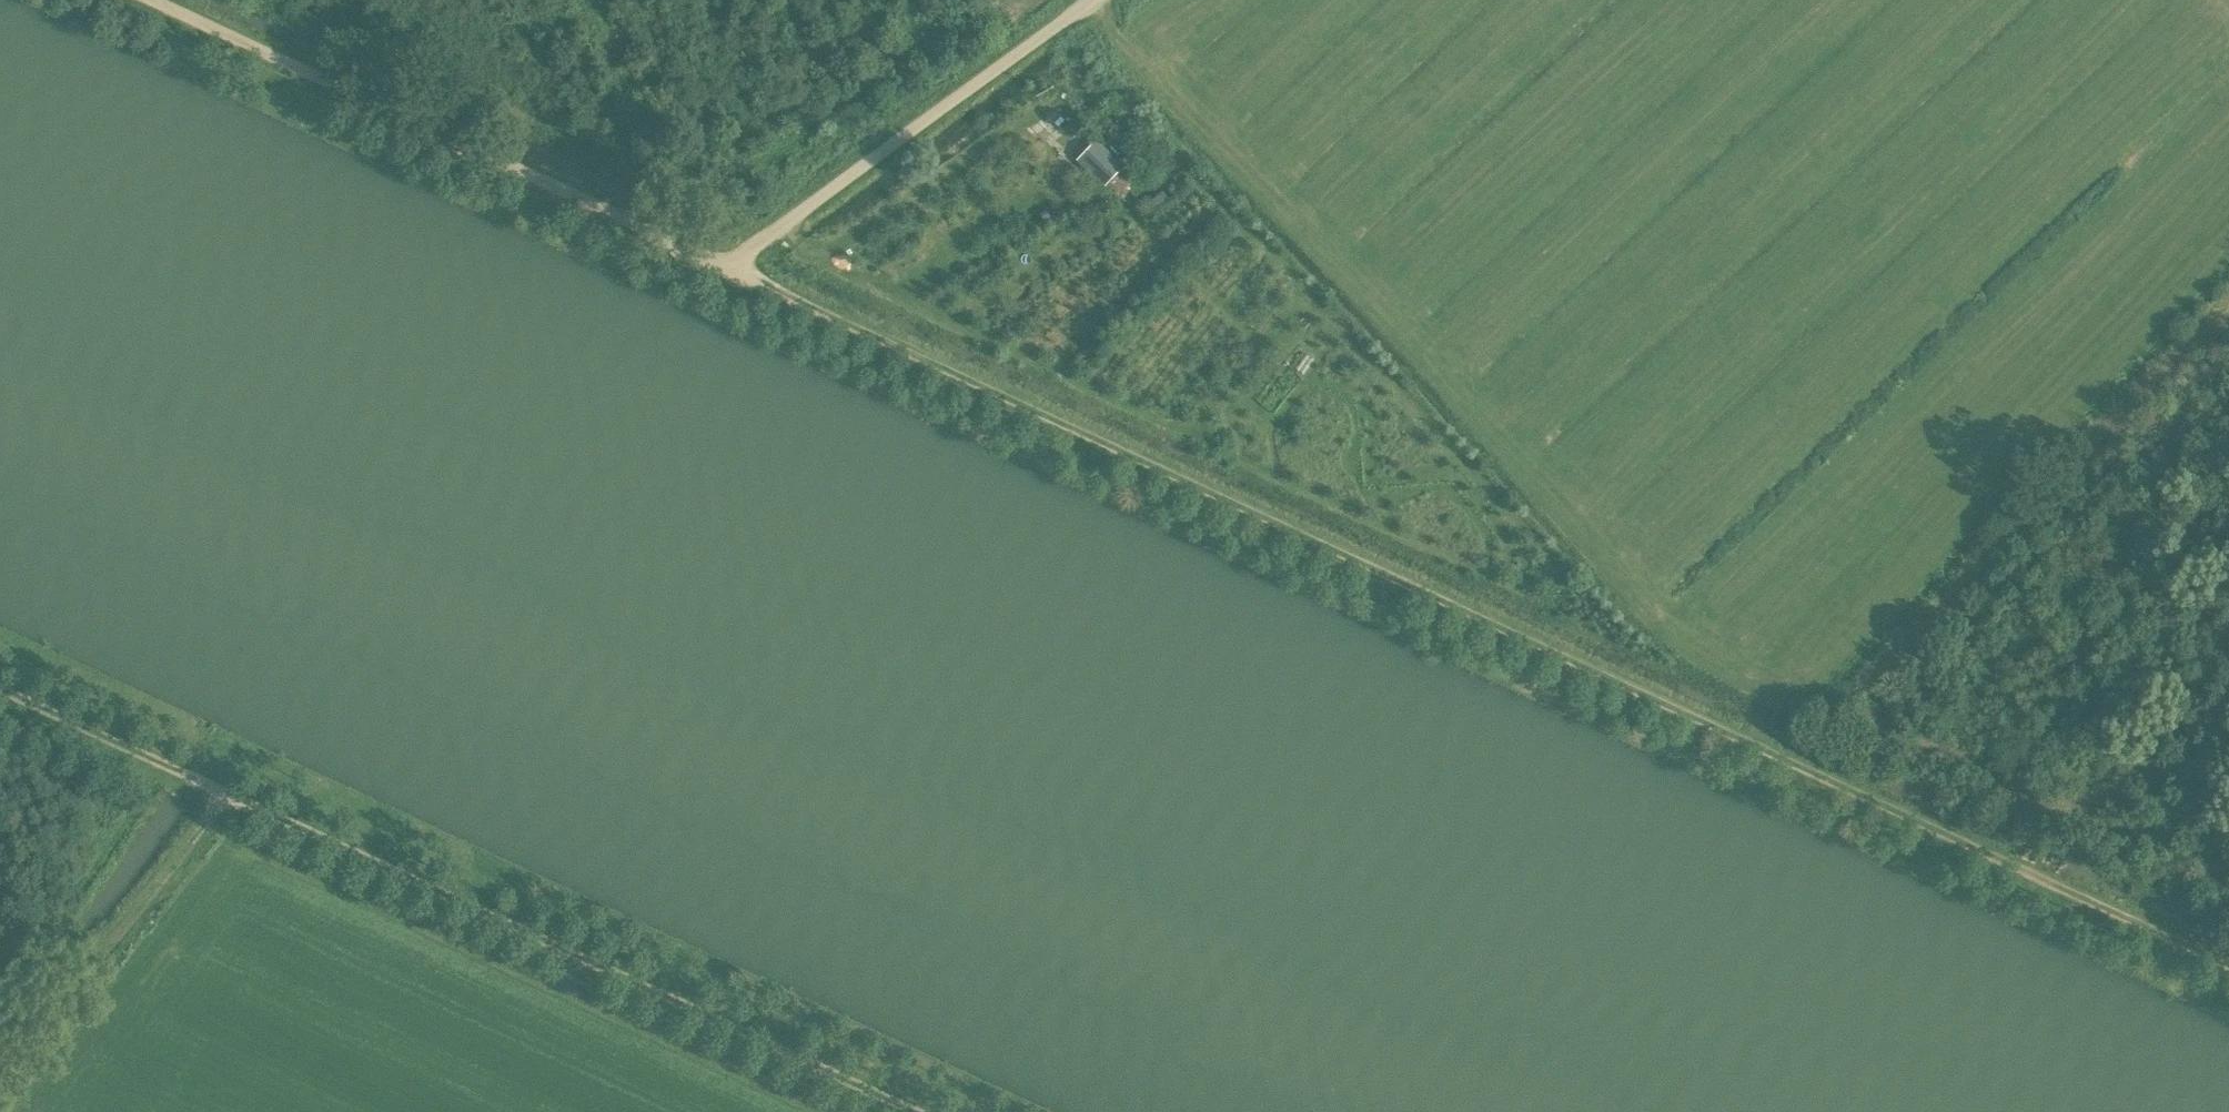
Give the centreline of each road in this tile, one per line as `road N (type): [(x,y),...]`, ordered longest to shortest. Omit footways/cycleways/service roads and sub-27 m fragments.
road 1 (track): [(2228,962),(727,265)]
road 2 (track): [(913,1111),(223,795)]
road 3 (unclassified): [(727,265),(152,0)]
road 4 (unclassified): [(727,265),(1089,0)]
road 5 (track): [(0,1065),(162,882),(223,795)]
road 6 (track): [(1061,94),(848,243),(815,251),(780,225)]
road 7 (track): [(223,795),(0,691)]

